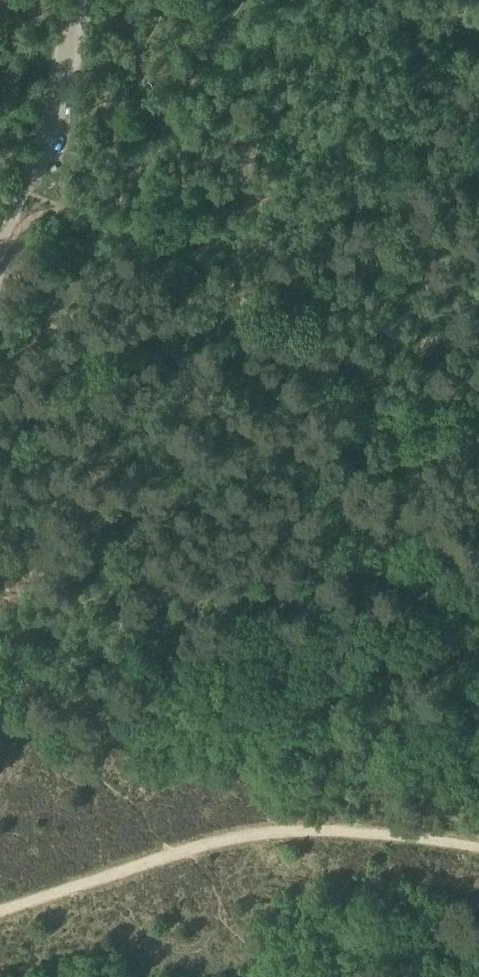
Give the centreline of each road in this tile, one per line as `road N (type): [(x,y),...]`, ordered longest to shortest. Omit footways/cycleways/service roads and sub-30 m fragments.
road 1 (track): [(478,846),(352,831),(246,830),(0,908)]
road 2 (track): [(478,430),(397,450),(285,427),(210,389),(145,324),(88,316),(58,291)]

